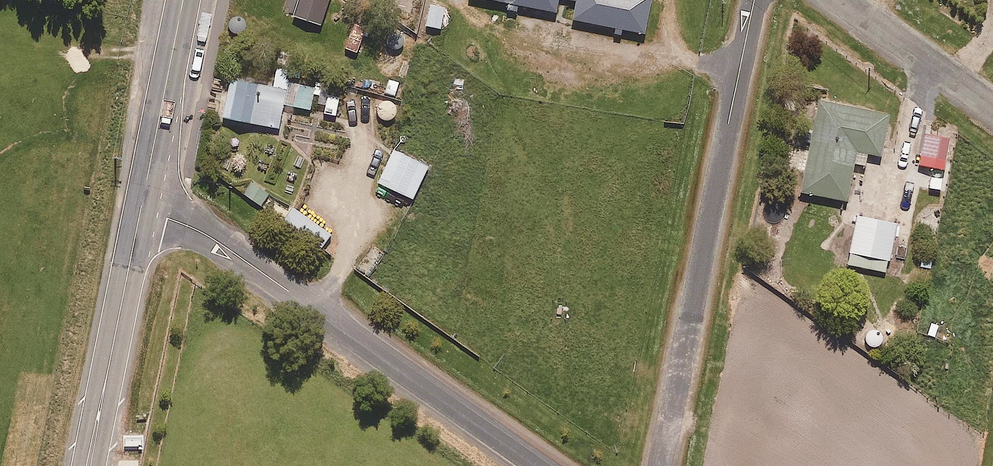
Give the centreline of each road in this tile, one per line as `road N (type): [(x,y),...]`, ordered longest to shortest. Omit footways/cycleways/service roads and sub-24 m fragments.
road 1 (residential): [(543,465),(203,231),(142,213)]
road 2 (residential): [(754,0),(662,465)]
road 3 (primary): [(142,213),(90,465)]
road 4 (primary): [(184,0),(142,213)]
road 5 (residential): [(848,0),(992,102)]

